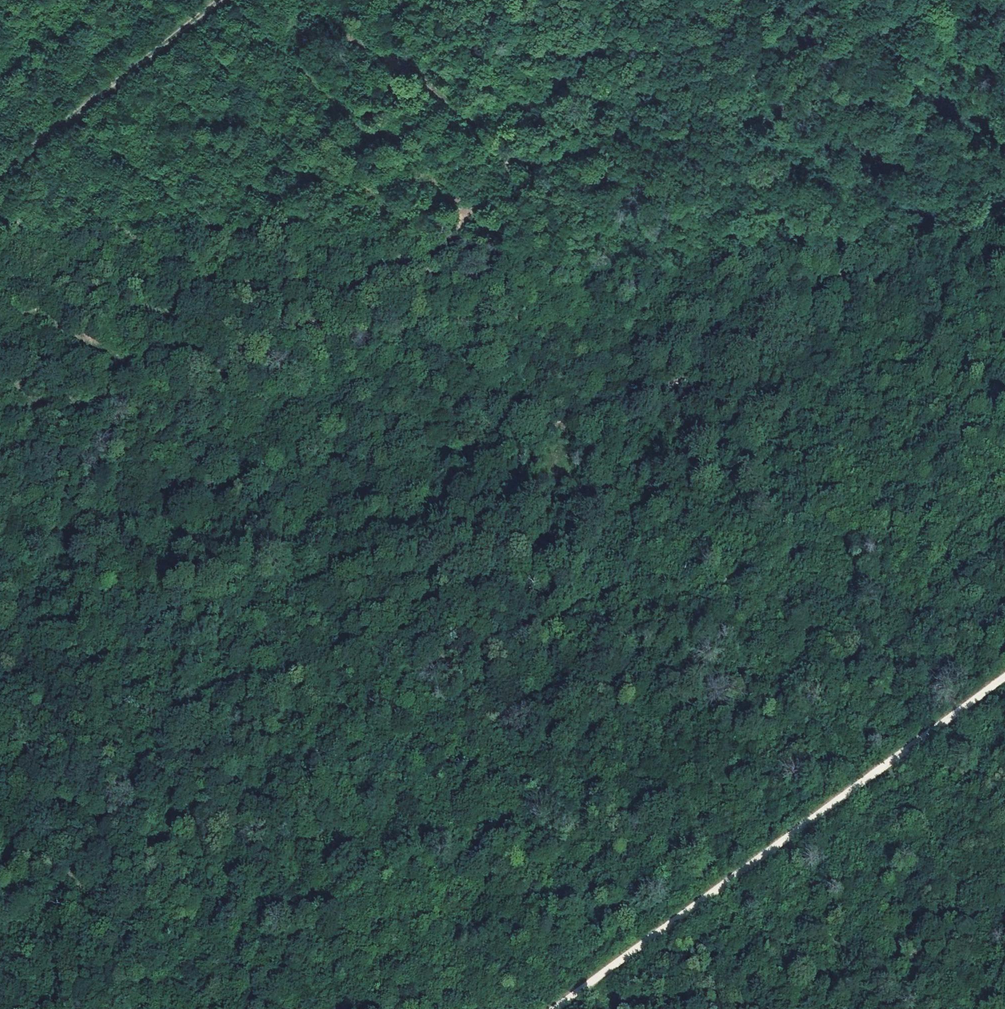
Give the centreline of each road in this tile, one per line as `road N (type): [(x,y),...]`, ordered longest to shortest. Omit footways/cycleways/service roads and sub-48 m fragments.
road 1 (track): [(1004,167),(882,271),(671,389),(508,443)]
road 2 (track): [(568,1008),(1004,678)]
road 3 (track): [(0,178),(224,0)]

